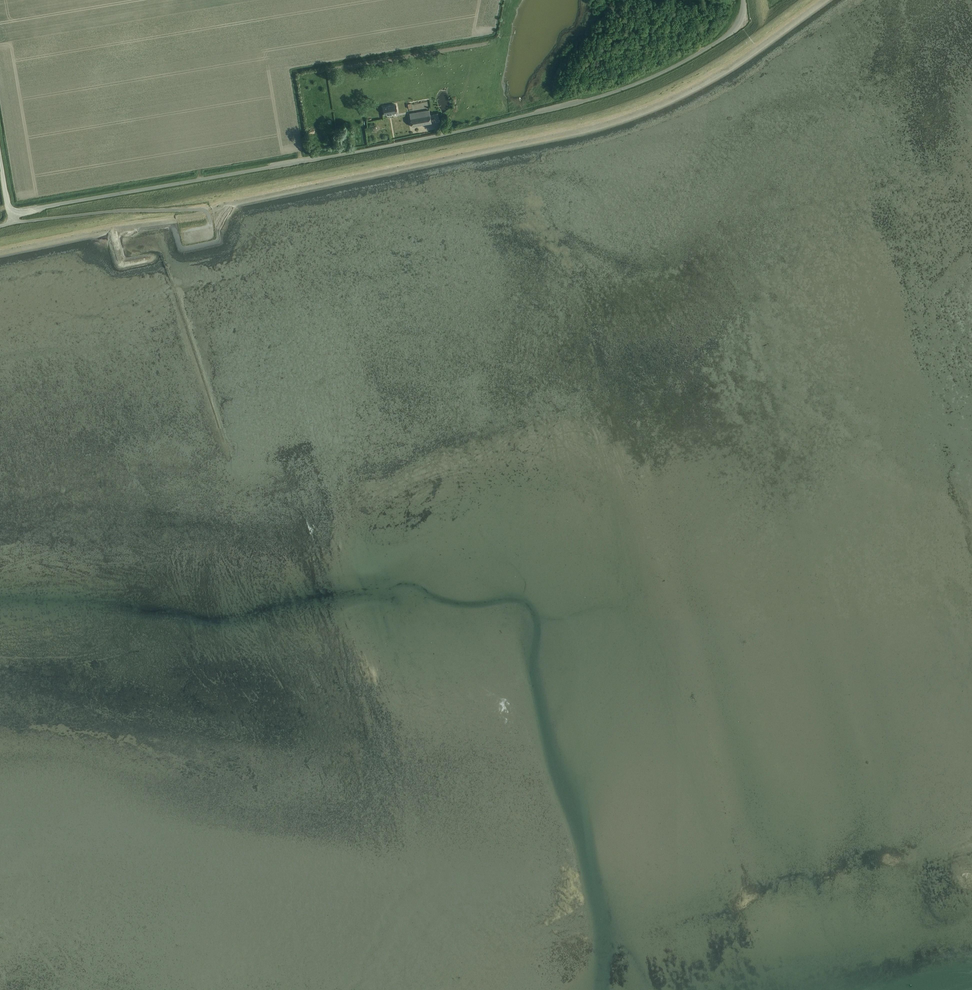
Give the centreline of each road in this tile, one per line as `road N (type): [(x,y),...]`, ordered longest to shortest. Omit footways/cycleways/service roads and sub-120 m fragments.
road 1 (unclassified): [(14,214),(354,154),(587,100),(722,40),(739,24),(743,0)]
road 2 (unclassified): [(14,222),(111,212),(209,215),(211,228),(183,232)]

